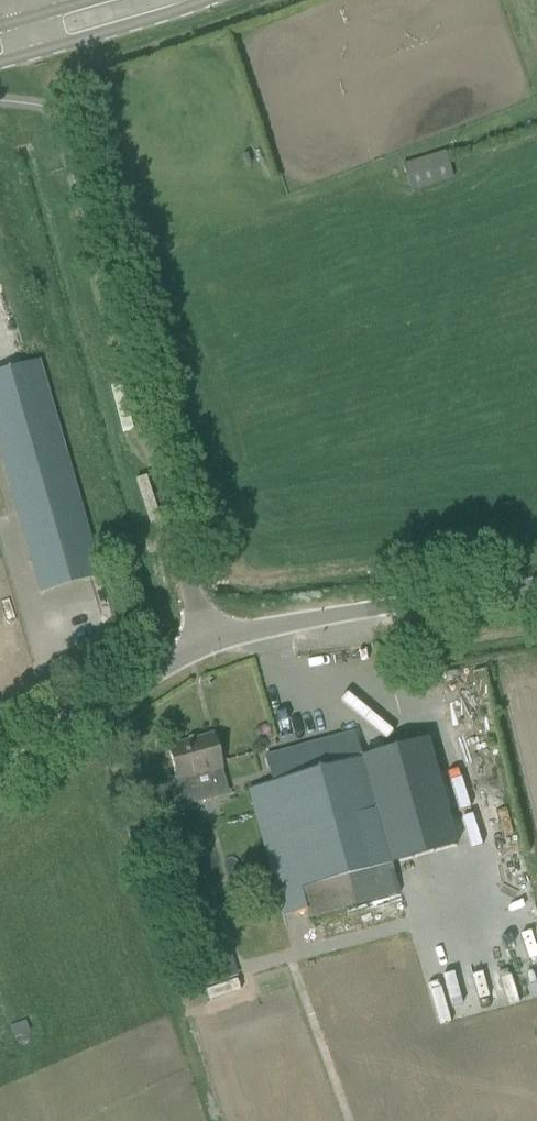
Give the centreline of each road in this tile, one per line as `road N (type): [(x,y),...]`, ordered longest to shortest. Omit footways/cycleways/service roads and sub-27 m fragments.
road 1 (unclassified): [(210,641),(85,201)]
road 2 (unclassified): [(210,641),(536,589)]
road 3 (unclassified): [(0,781),(210,641)]
road 4 (secondary): [(32,48),(178,0)]

